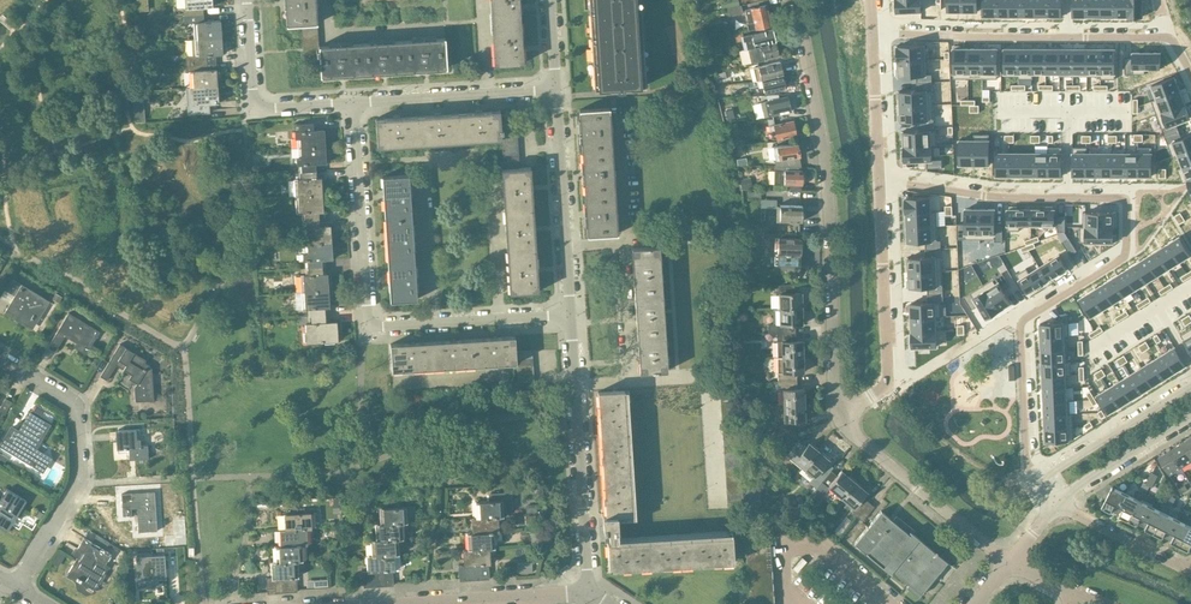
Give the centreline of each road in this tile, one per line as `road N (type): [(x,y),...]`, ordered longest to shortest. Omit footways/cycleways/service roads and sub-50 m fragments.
road 1 (residential): [(570,313),(370,324),(355,104)]
road 2 (residential): [(795,0),(828,171),(835,398),(842,413)]
road 3 (residential): [(1168,38),(872,32)]
road 4 (residential): [(18,589),(80,481),(76,408),(0,359)]
road 5 (residential): [(587,591),(570,313)]
road 6 (residential): [(842,413),(888,386),(877,178)]
road 7 (residential): [(877,178),(1024,198),(1124,198)]
road 8 (residential): [(842,413),(894,468),(1012,563)]
road 9 (residential): [(570,313),(557,89)]
road 10 (residential): [(355,104),(254,109),(246,0)]
road 11 (residential): [(1020,319),(1126,257),(1124,198)]
road 12 (residential): [(1190,387),(1040,483)]
road 13 (residential): [(1020,319),(1028,473),(1040,483)]
road 14 (residential): [(1057,504),(1190,415)]
road 15 (residential): [(1187,572),(1057,504)]
road 16 (residential): [(877,178),(872,32)]
road 17 (residential): [(442,22),(326,29),(324,0)]
road 18 (residential): [(355,104),(485,94)]

